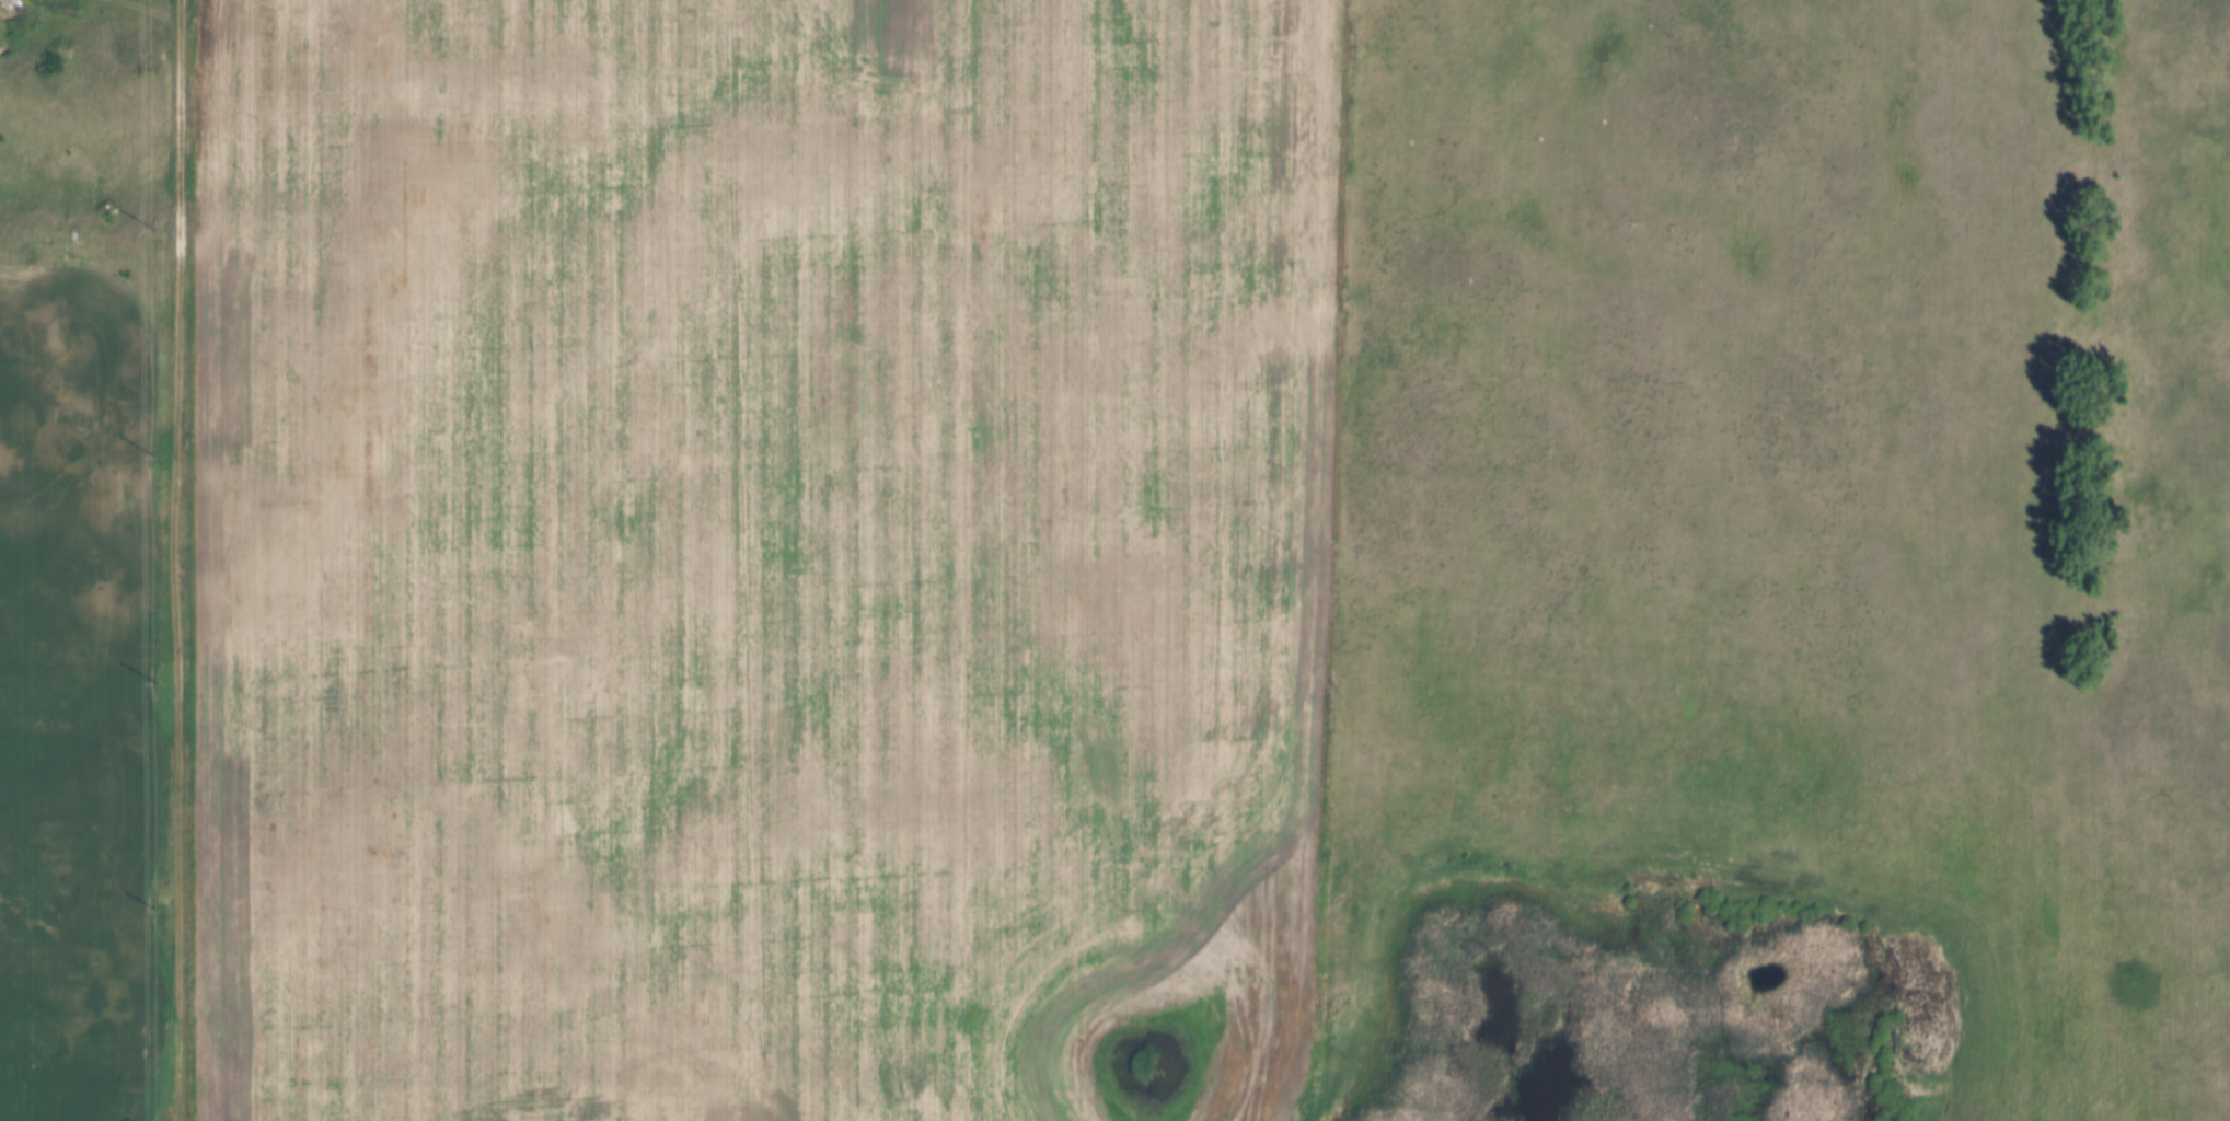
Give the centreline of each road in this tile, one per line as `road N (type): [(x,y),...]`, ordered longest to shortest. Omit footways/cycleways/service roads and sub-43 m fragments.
road 1 (track): [(176,1120),(180,0)]

